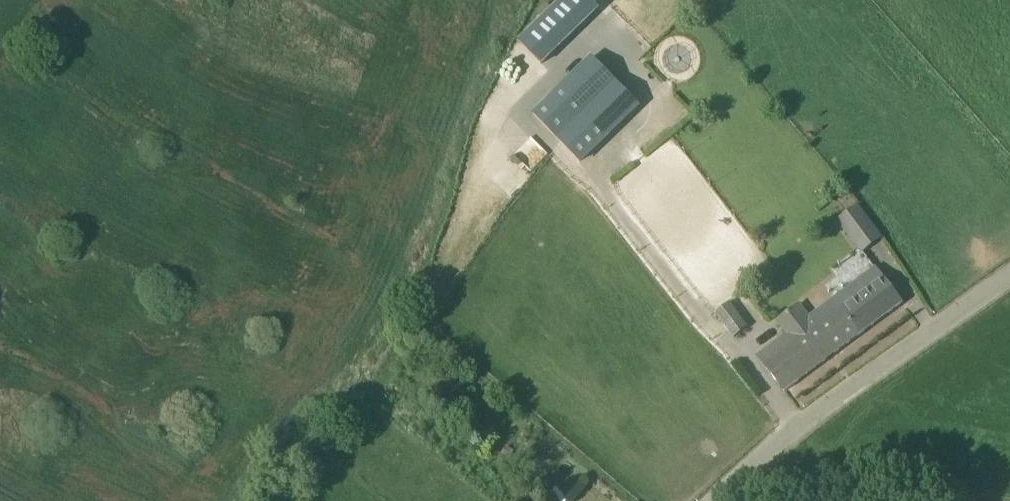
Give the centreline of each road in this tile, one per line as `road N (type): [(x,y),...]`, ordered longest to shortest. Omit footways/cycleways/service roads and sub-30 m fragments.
road 1 (tertiary): [(719,500),(762,458),(1009,277)]

